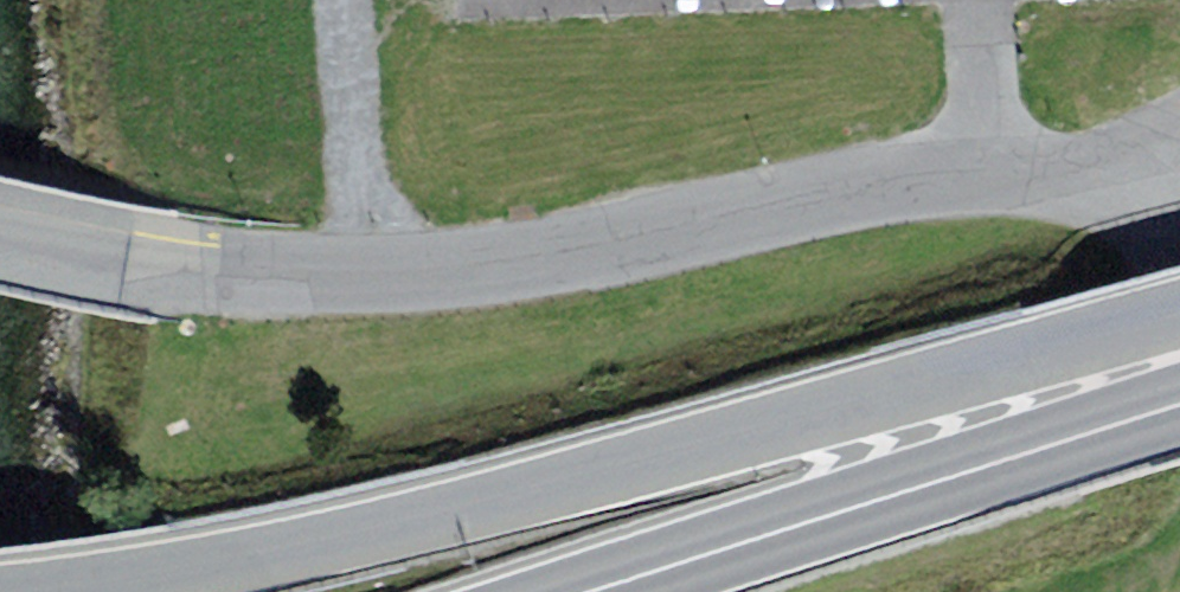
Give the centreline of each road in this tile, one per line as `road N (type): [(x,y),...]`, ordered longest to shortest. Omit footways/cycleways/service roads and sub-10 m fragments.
road 1 (residential): [(1101,143),(500,262),(359,278),(228,281),(0,237)]
road 2 (primary): [(1179,313),(531,495),(112,591)]
road 3 (primary): [(1179,403),(593,591)]
road 4 (residential): [(1179,297),(1101,143)]

